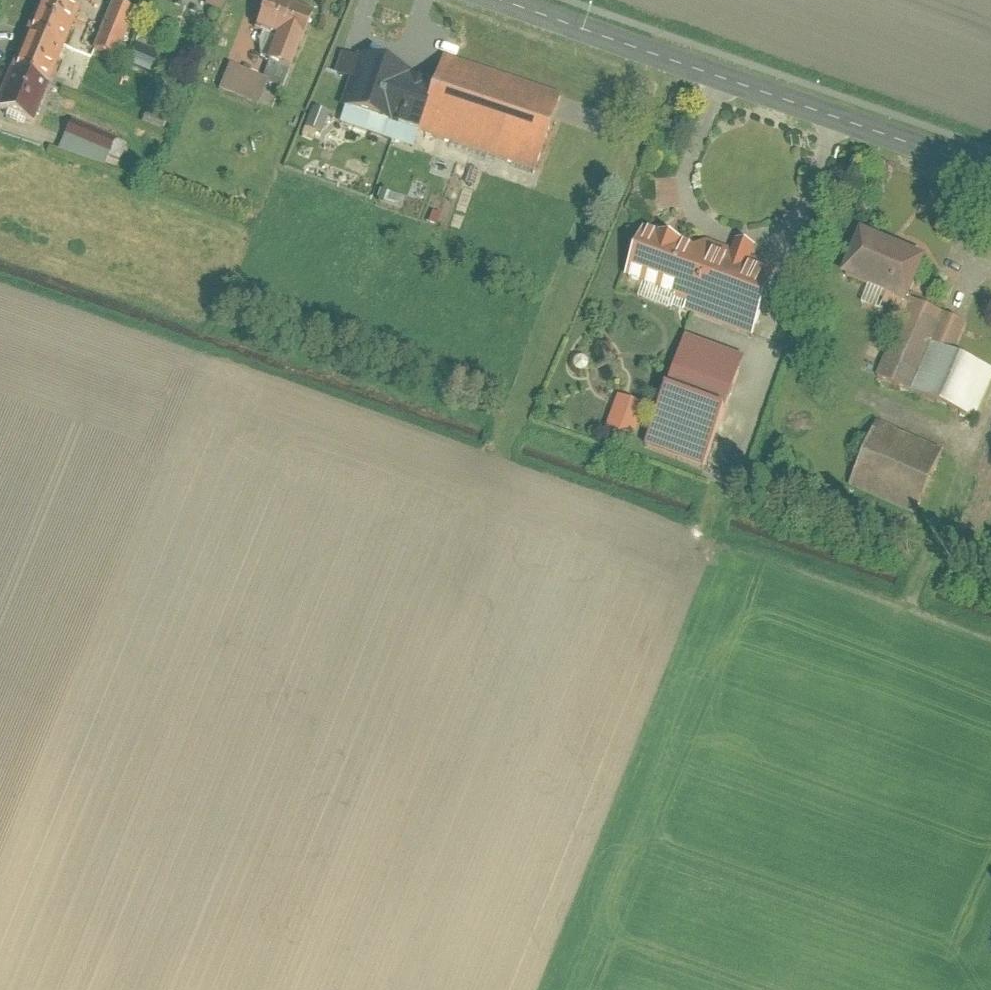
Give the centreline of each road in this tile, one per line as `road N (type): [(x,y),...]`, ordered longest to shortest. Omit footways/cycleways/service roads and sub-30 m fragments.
road 1 (tertiary): [(506,0),(990,171)]

